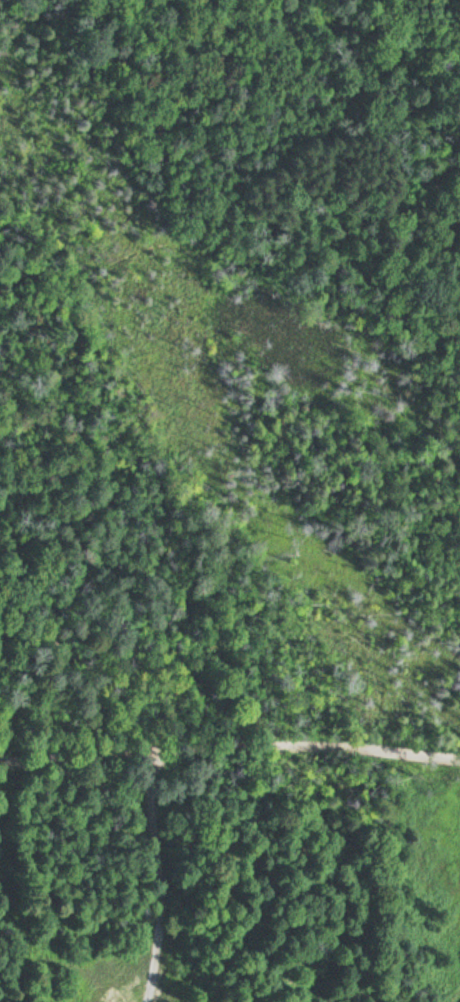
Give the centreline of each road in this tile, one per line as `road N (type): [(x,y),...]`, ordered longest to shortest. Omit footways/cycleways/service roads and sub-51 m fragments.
road 1 (residential): [(0,762),(334,743),(459,760)]

